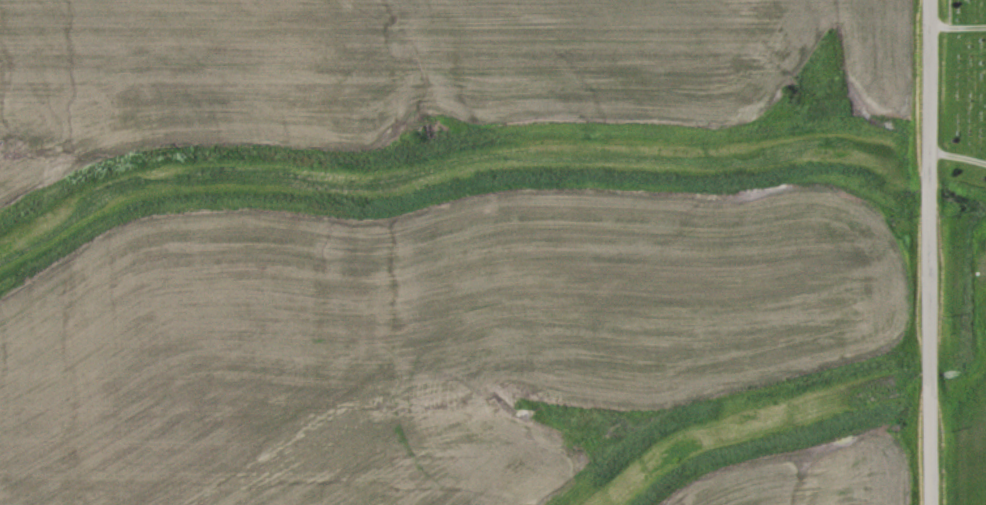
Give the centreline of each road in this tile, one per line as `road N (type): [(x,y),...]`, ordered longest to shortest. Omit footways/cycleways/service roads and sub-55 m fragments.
road 1 (tertiary): [(926,504),(922,0)]

